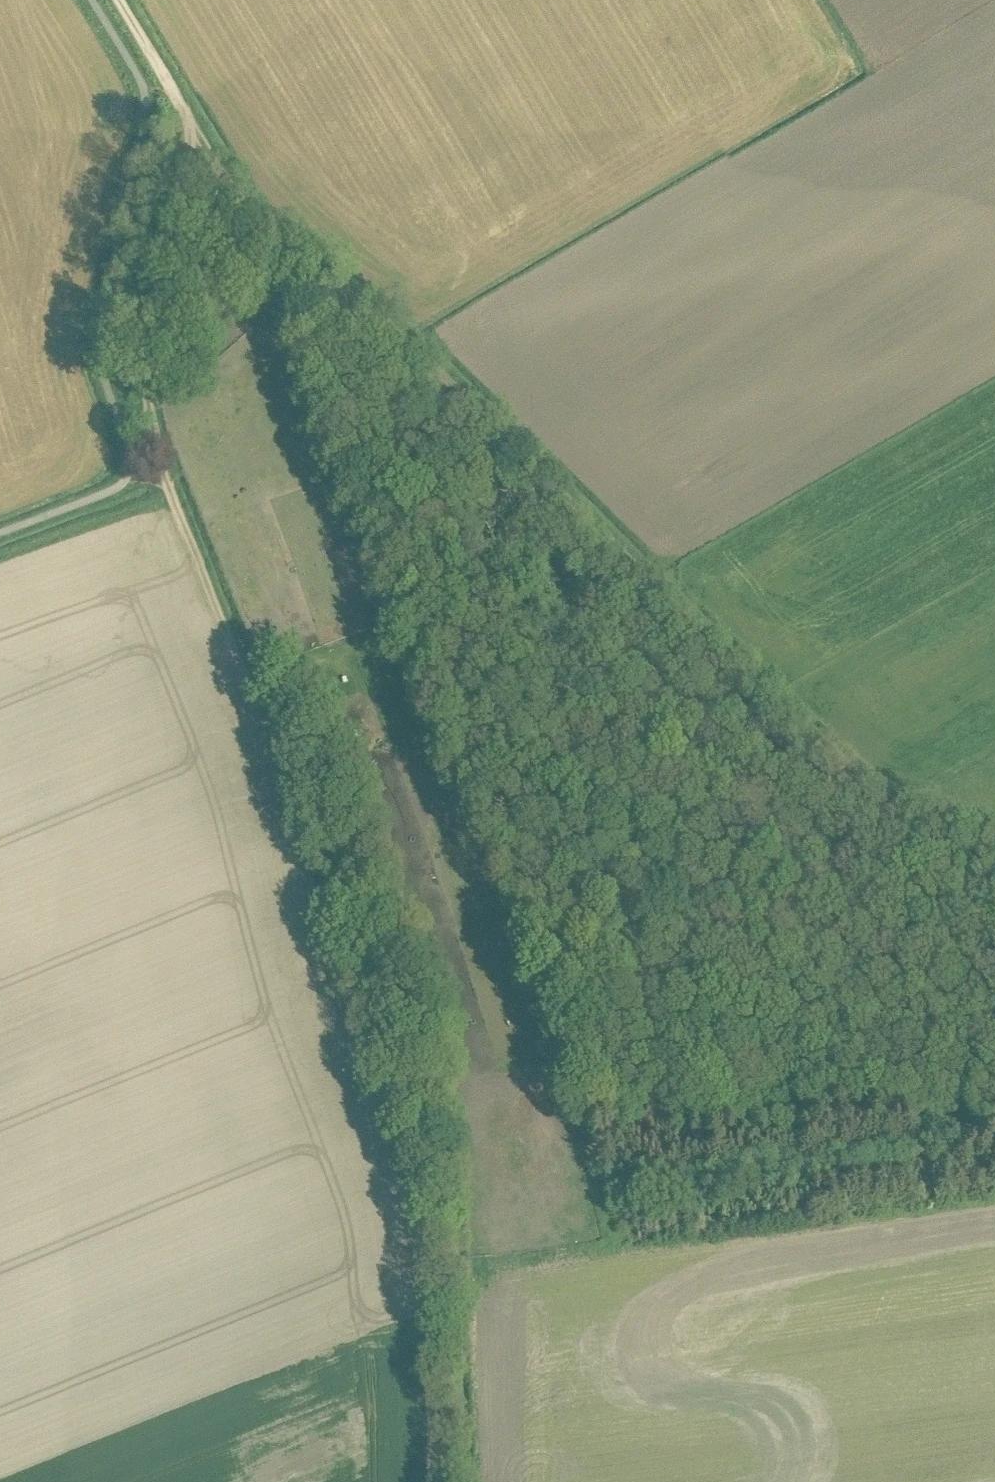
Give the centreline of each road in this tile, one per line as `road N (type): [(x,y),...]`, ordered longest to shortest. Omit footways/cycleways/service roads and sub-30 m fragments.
road 1 (track): [(196,132),(147,316),(148,418),(165,490),(293,812),(340,995),(409,1199),(433,1481)]
road 2 (track): [(196,132),(273,238),(446,378),(840,773),(879,799),(994,843)]
road 3 (track): [(119,0),(196,132)]

